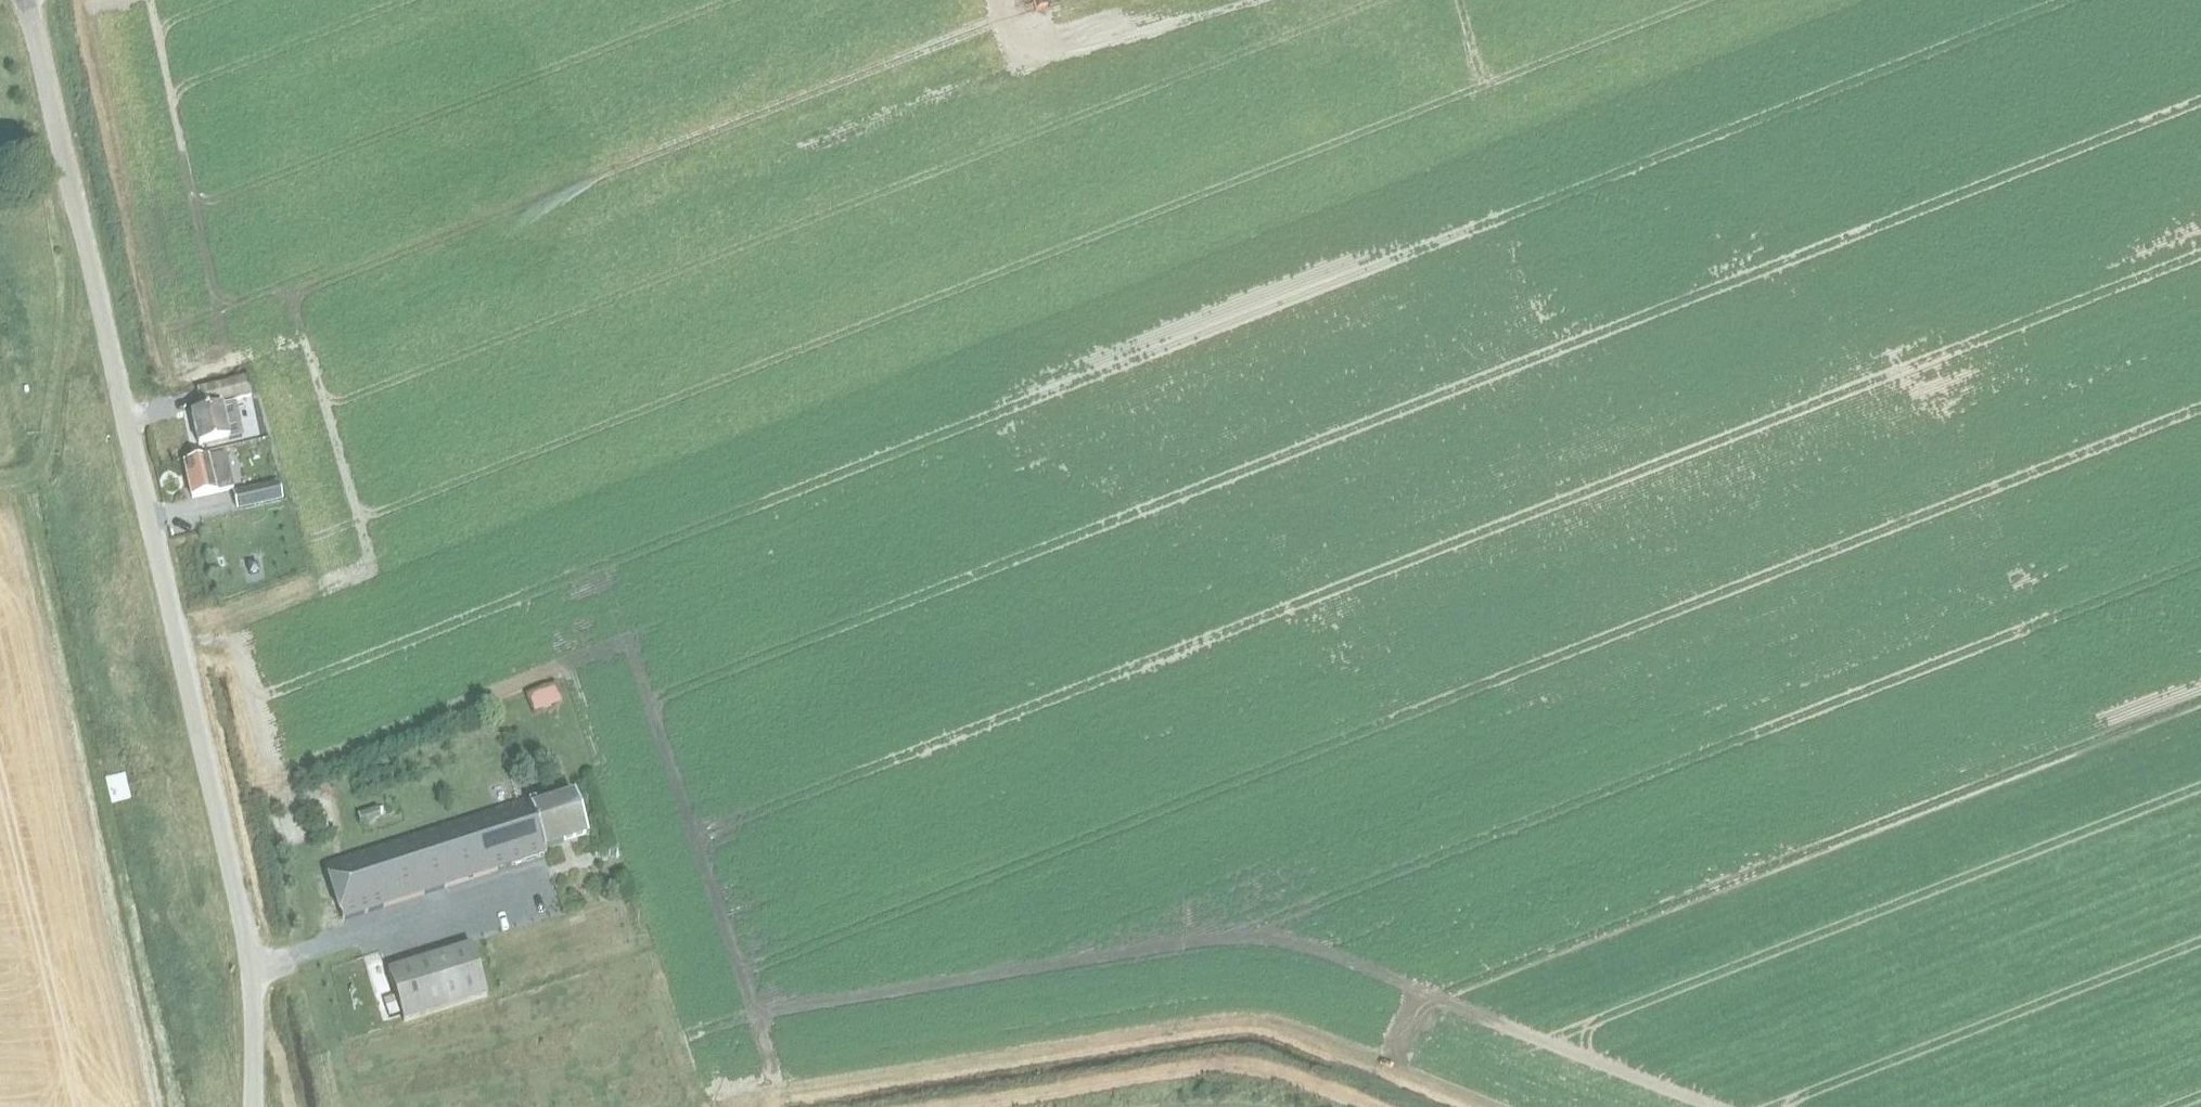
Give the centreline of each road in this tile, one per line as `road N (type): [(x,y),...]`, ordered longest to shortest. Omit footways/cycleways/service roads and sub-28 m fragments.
road 1 (unclassified): [(257,1106),(254,970),(33,0)]

